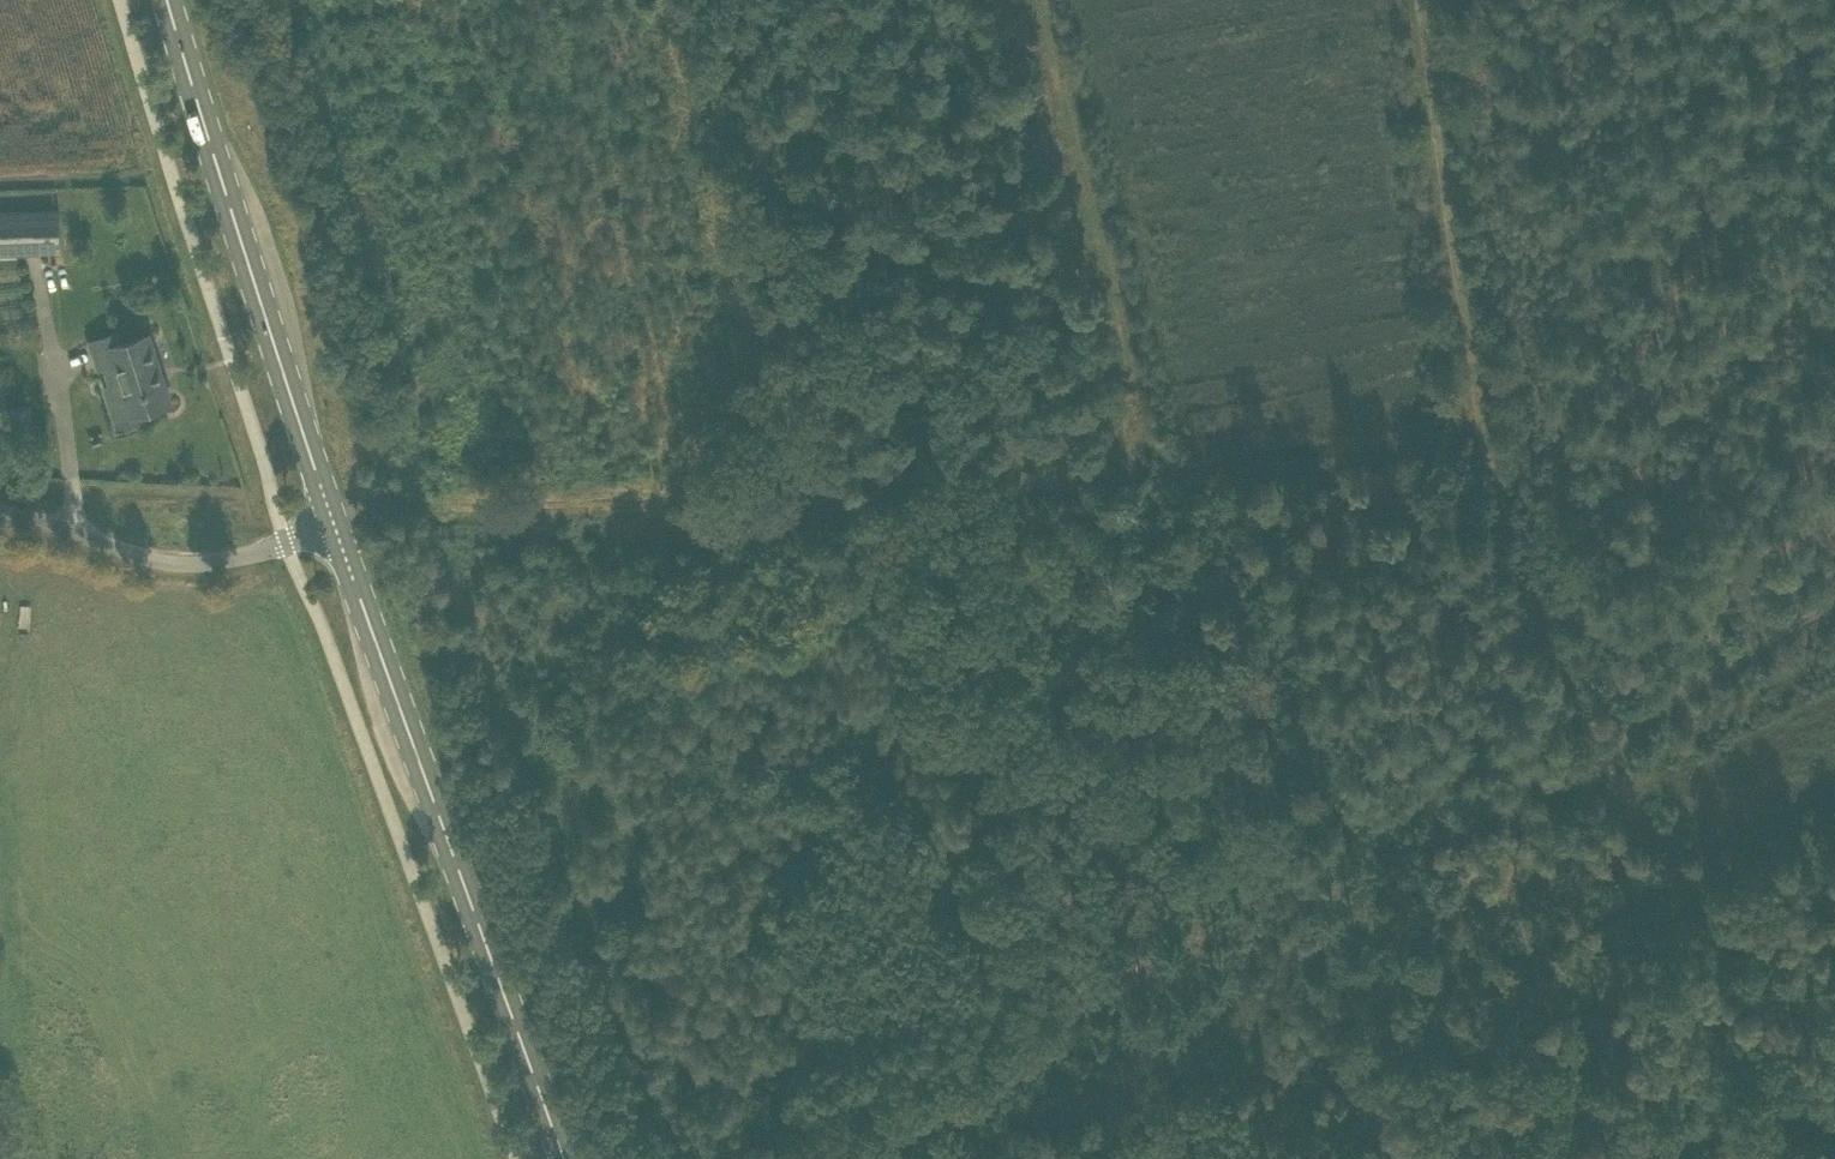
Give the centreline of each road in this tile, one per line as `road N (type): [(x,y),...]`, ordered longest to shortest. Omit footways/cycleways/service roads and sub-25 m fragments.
road 1 (track): [(1055,0),(1140,389),(1091,419),(785,495),(447,507),(340,522)]
road 2 (track): [(1834,1020),(1653,817),(1614,758),(1505,516),(1427,0)]
road 3 (primary): [(556,1158),(340,522)]
road 4 (primary): [(340,522),(162,0)]
road 5 (unclassified): [(0,519),(200,561),(285,544),(340,522)]
road 6 (track): [(1607,743),(1834,603)]

